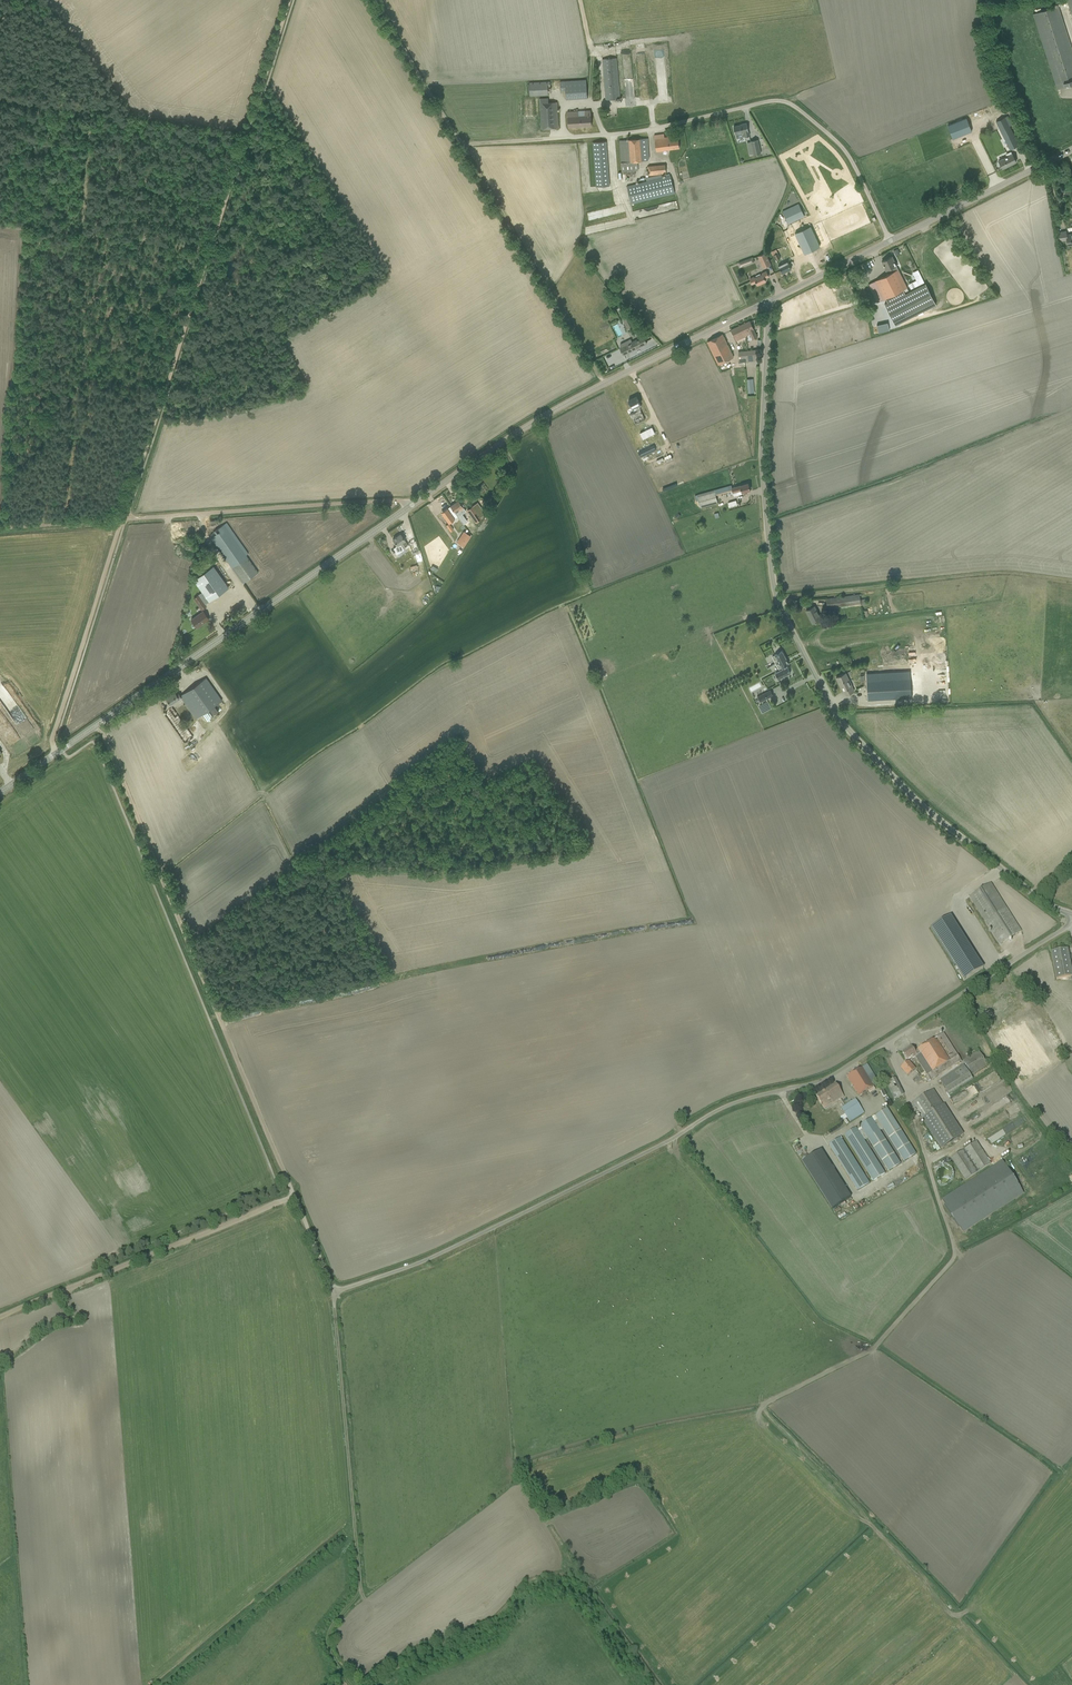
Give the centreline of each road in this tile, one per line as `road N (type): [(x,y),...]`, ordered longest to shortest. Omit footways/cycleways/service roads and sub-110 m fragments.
road 1 (unclassified): [(289,1183),(334,1292),(344,1289),(428,1259),(723,1107),(827,1078),(1071,921)]
road 2 (tertiary): [(0,792),(520,431),(765,303)]
road 3 (track): [(52,742),(289,0)]
road 4 (unclassified): [(1071,914),(1048,905),(933,815),(853,734),(781,609),(761,464),(765,303)]
road 5 (track): [(97,725),(289,1183)]
road 6 (track): [(375,0),(605,383)]
road 7 (unclassified): [(890,241),(846,151),(783,101),(627,132),(541,139)]
road 8 (track): [(334,1292),(360,1587),(326,1640),(351,1684)]
road 9 (track): [(0,98),(92,110),(84,232),(215,249)]
road 10 (track): [(294,1196),(0,1317)]
road 11 (track): [(778,601),(996,573),(1071,581)]
road 12 (track): [(161,1684),(354,1524)]
road 13 (tertiary): [(890,241),(1071,149)]
road 14 (tertiary): [(765,303),(890,241)]

